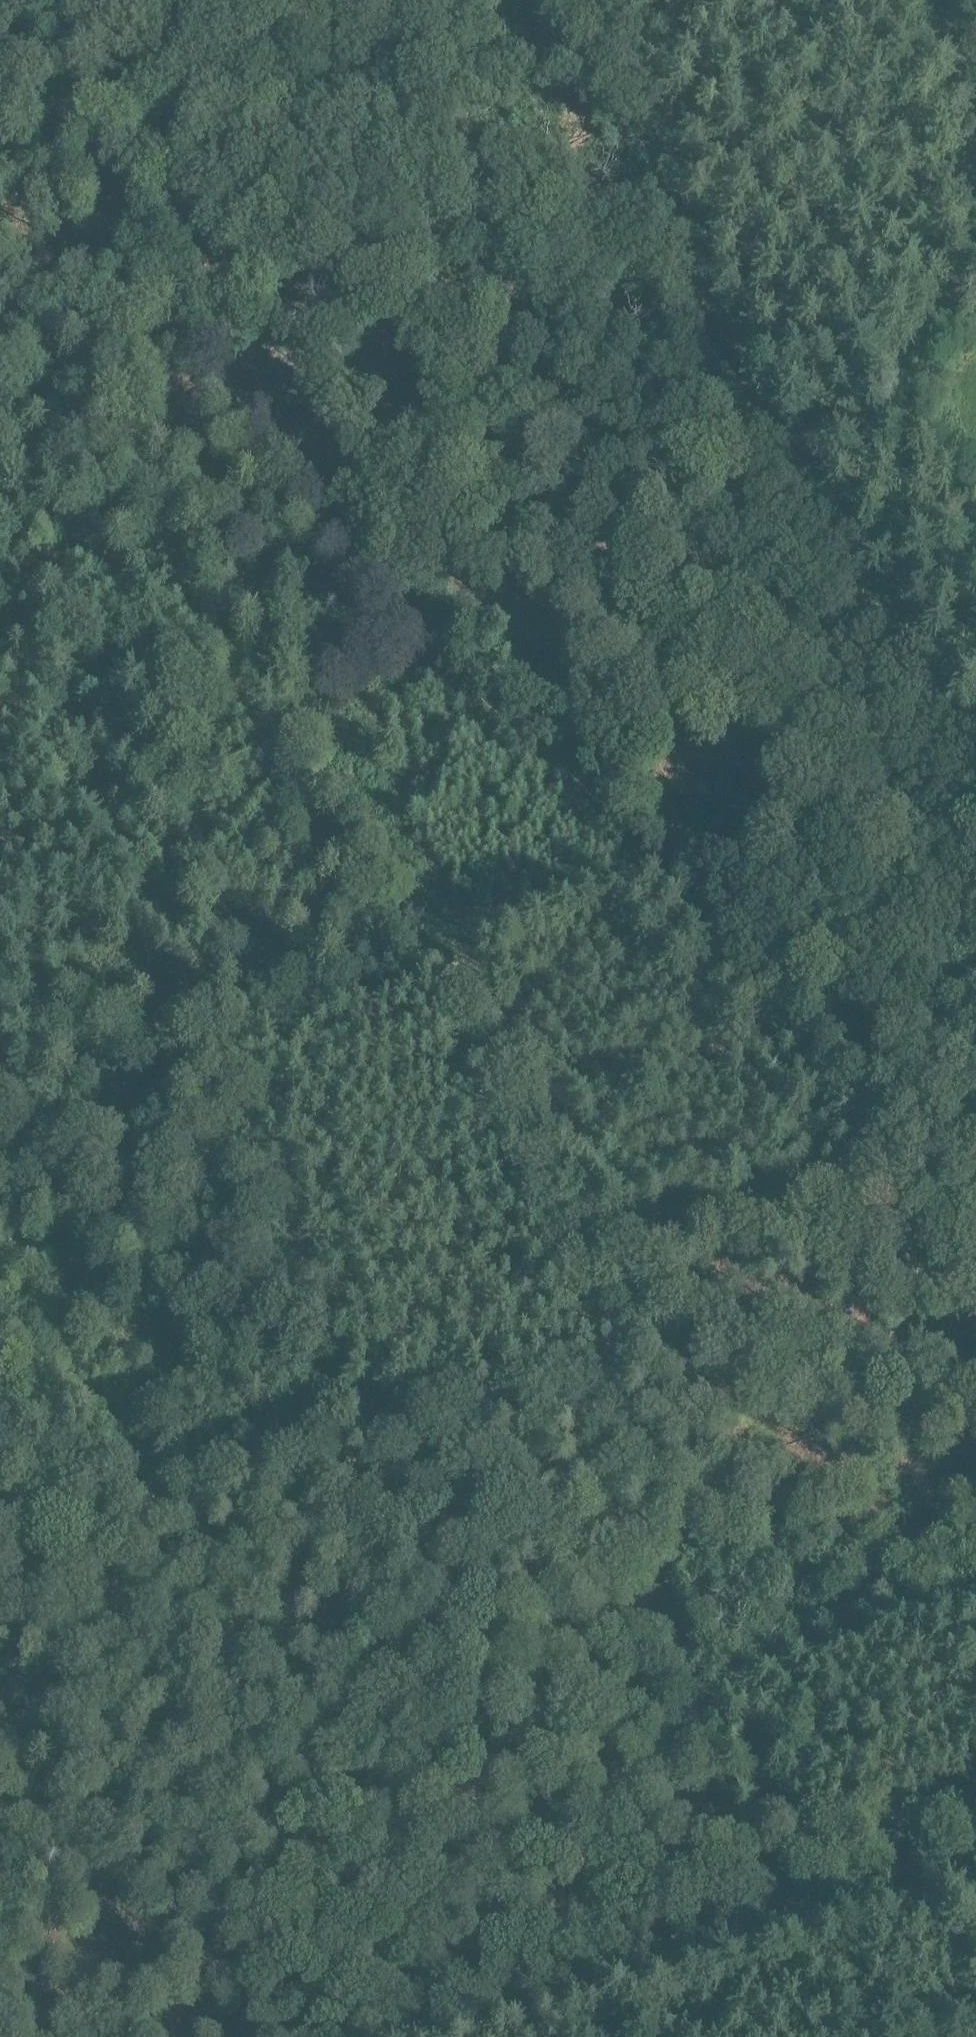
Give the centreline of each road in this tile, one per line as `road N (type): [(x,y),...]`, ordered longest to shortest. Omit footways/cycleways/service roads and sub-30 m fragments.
road 1 (track): [(425,2036),(975,1891)]

